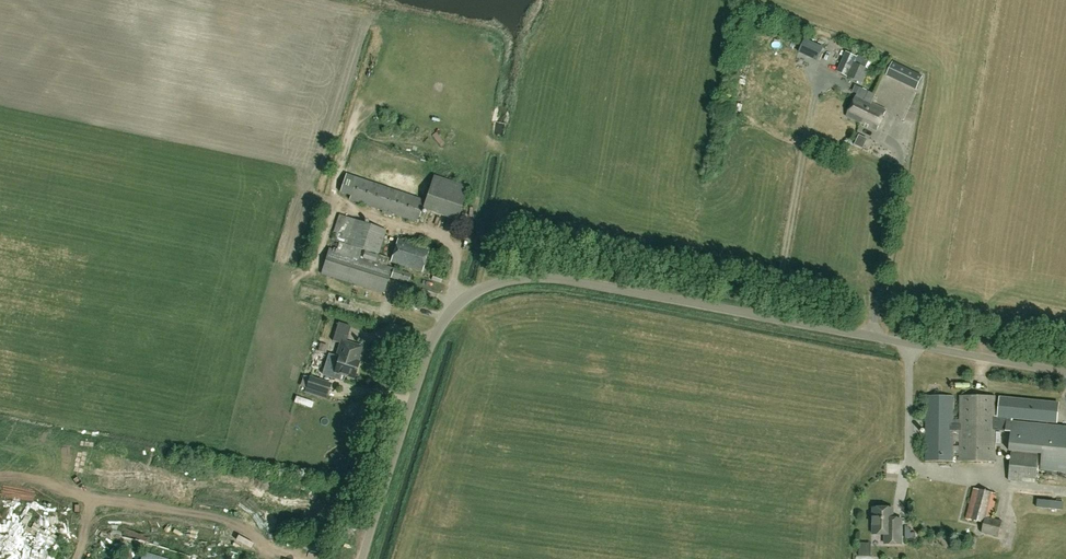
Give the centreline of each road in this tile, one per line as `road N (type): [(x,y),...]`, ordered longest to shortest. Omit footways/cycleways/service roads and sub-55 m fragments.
road 1 (unclassified): [(361,558),(432,340),(469,295),(491,285),(579,281),(1065,373)]

